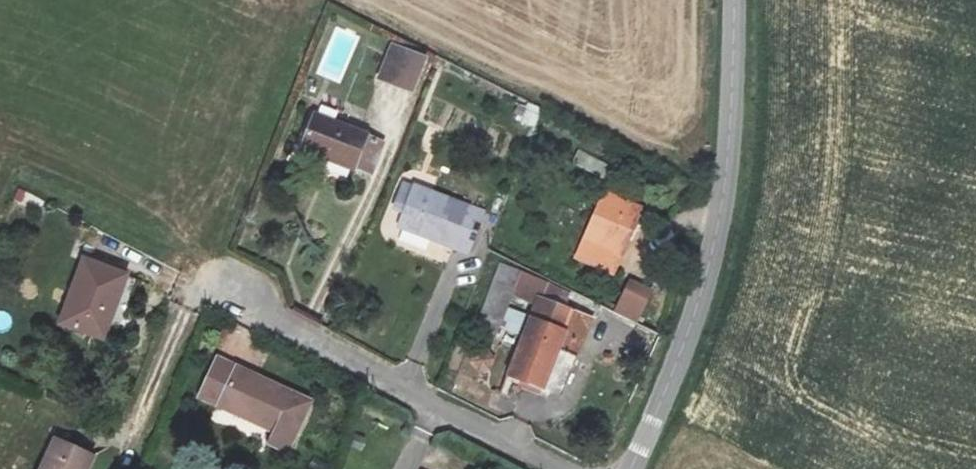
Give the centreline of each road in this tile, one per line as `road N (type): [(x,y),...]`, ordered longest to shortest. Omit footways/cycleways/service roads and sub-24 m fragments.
road 1 (unclassified): [(631,468),(714,248),(729,146),(734,0)]

